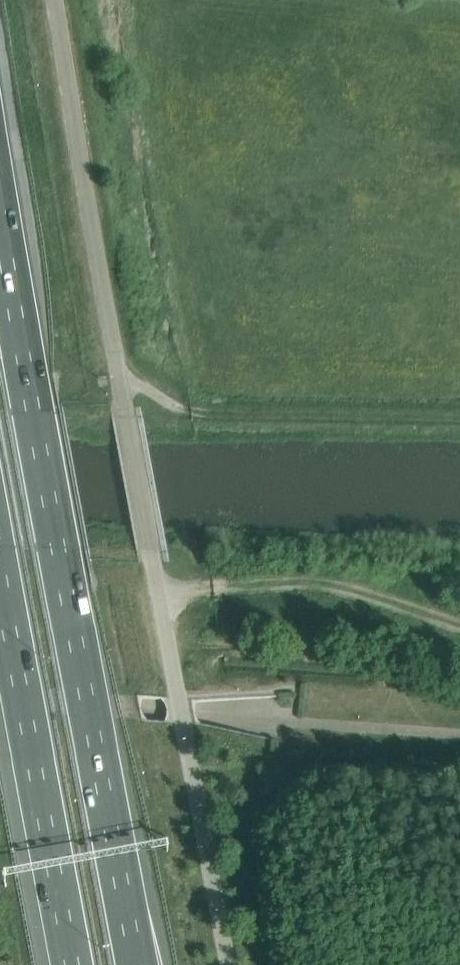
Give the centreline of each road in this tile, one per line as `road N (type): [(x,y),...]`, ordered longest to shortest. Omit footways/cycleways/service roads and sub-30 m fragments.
road 1 (unclassified): [(229,964),(56,0)]
road 2 (motorway): [(138,964),(0,214)]
road 3 (motorway): [(0,573),(74,964)]

